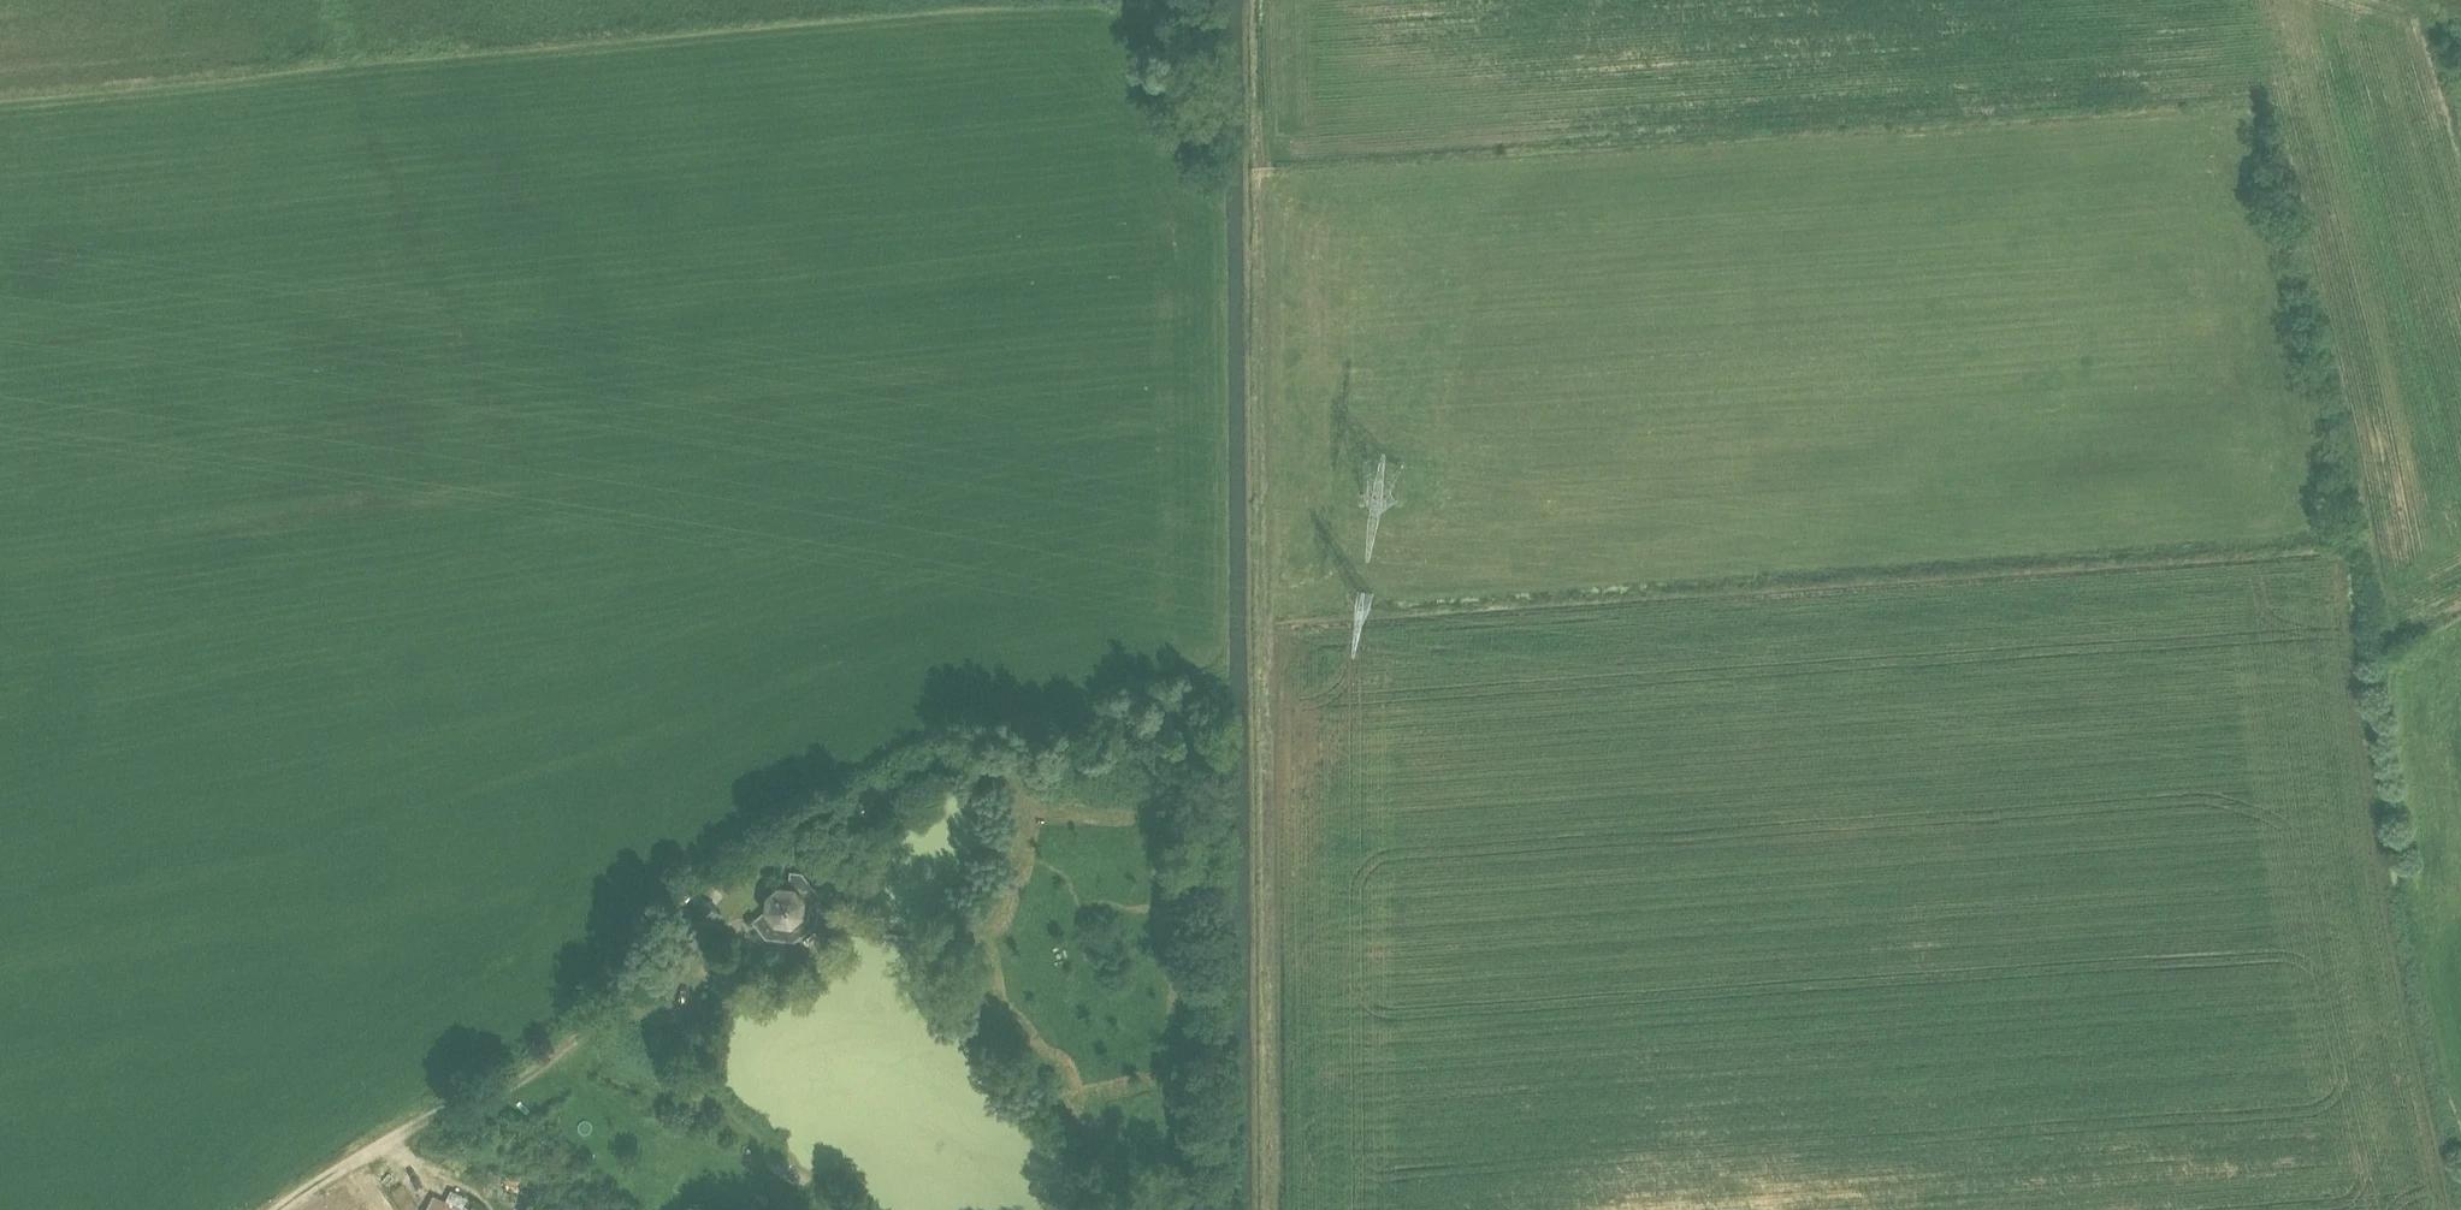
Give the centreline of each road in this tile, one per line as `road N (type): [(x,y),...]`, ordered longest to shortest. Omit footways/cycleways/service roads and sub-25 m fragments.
road 1 (residential): [(279,1209),(369,1150),(528,1074),(629,1001)]

